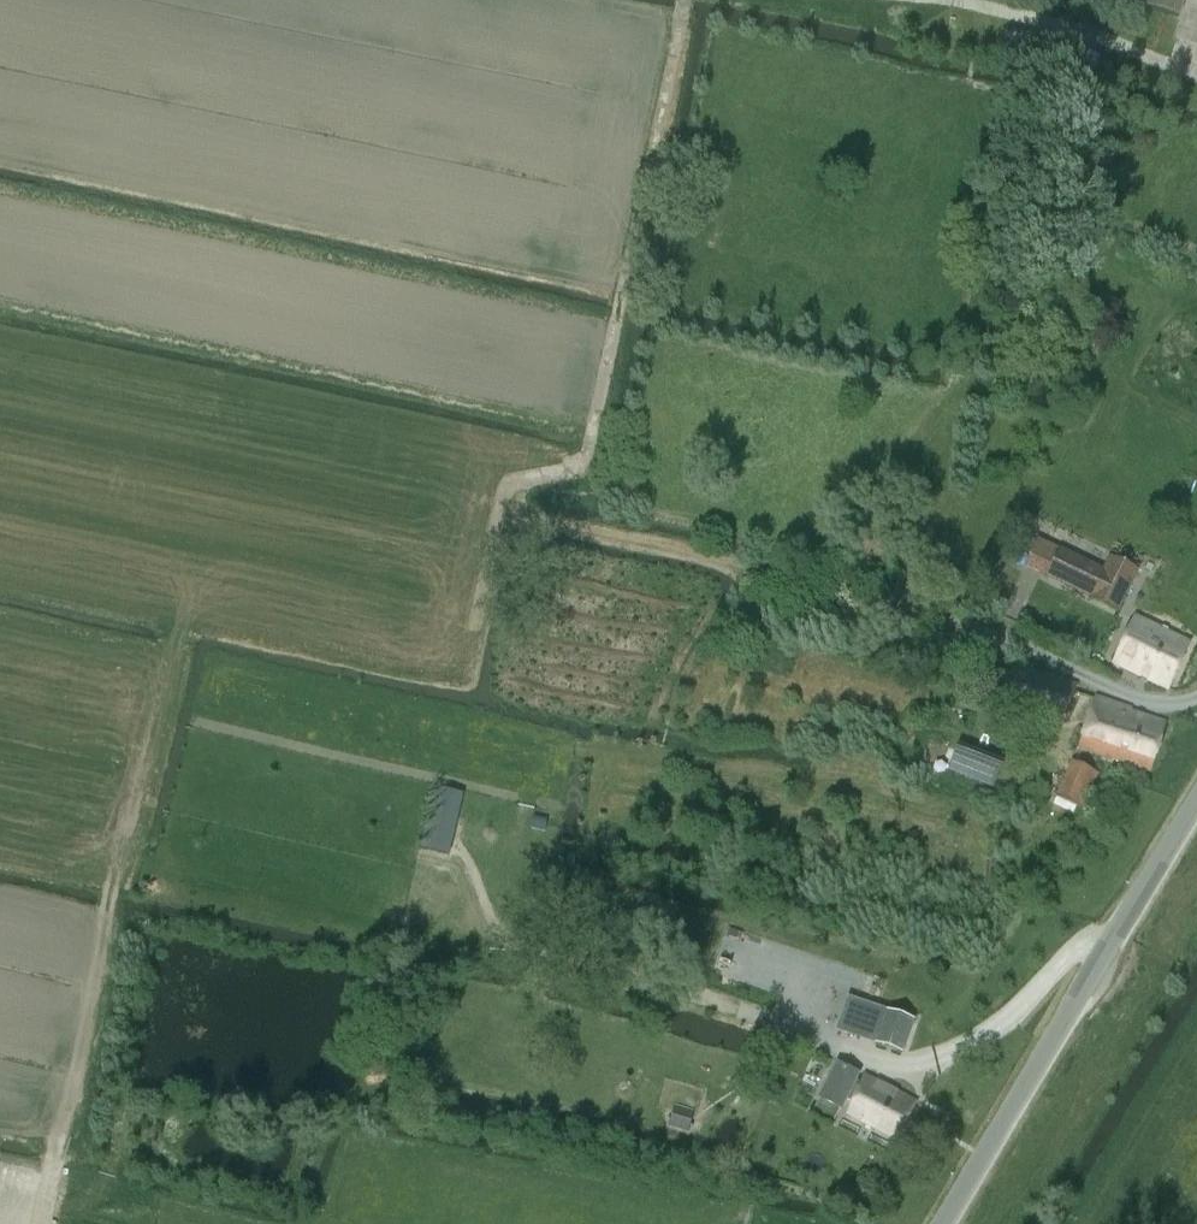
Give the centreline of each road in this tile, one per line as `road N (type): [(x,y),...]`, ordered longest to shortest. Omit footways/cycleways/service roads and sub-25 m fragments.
road 1 (unclassified): [(943,1223),(1196,804)]

